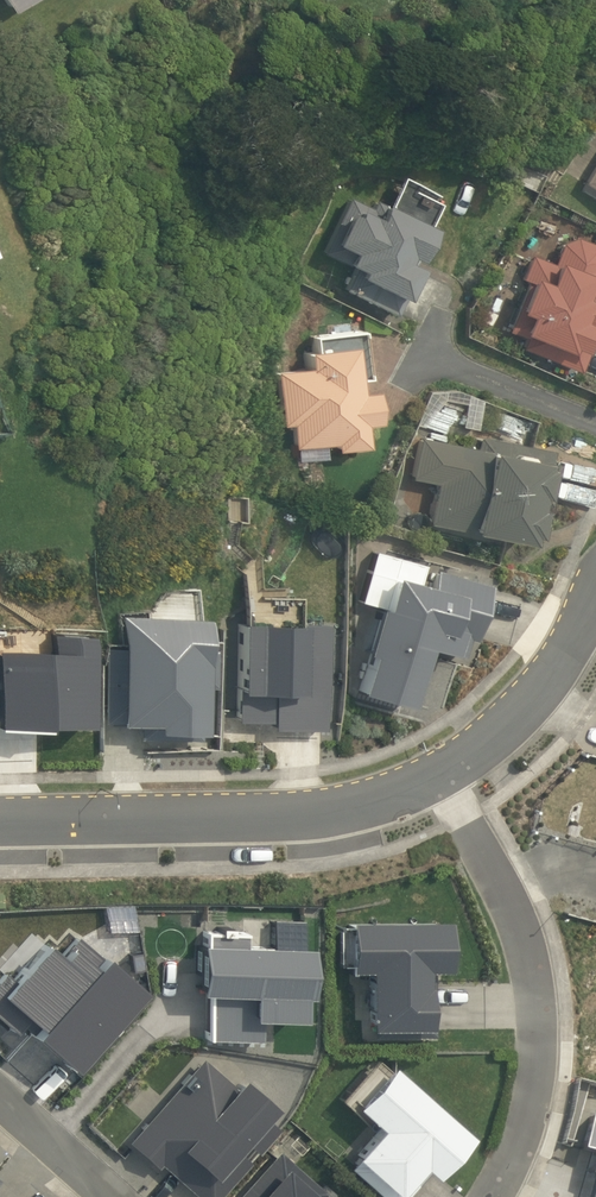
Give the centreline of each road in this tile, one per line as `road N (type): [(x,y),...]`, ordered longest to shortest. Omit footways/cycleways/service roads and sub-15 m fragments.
road 1 (residential): [(439,776),(512,909),(534,1013),(535,1055),(517,1144),(488,1196)]
road 2 (residential): [(0,823),(308,820),(439,776)]
road 3 (residential): [(439,776),(534,698),(595,609)]
road 4 (residential): [(108,1196),(0,1102)]

